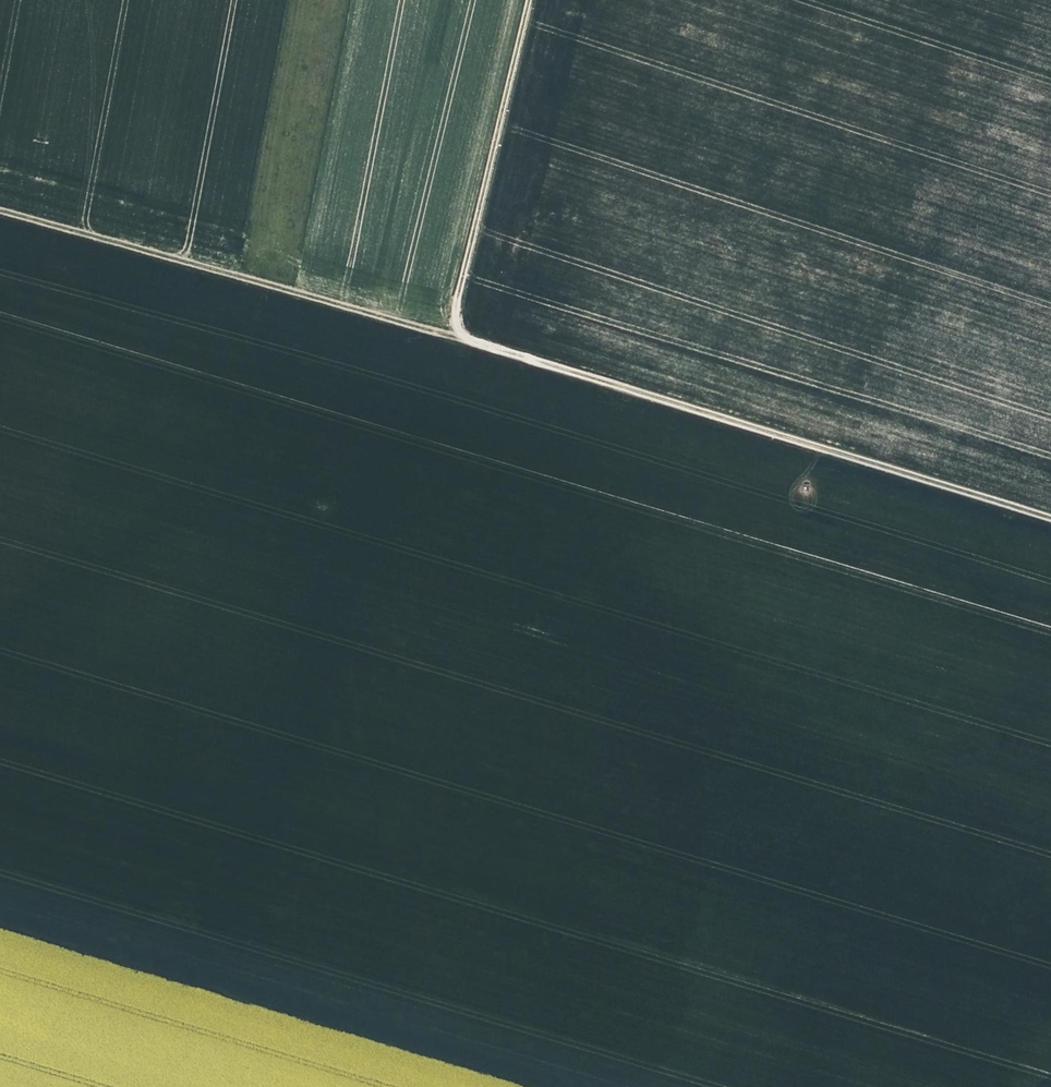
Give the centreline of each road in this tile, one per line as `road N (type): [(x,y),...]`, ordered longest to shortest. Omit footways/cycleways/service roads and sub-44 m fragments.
road 1 (track): [(1050,521),(448,335),(0,214)]
road 2 (track): [(448,335),(528,0)]

